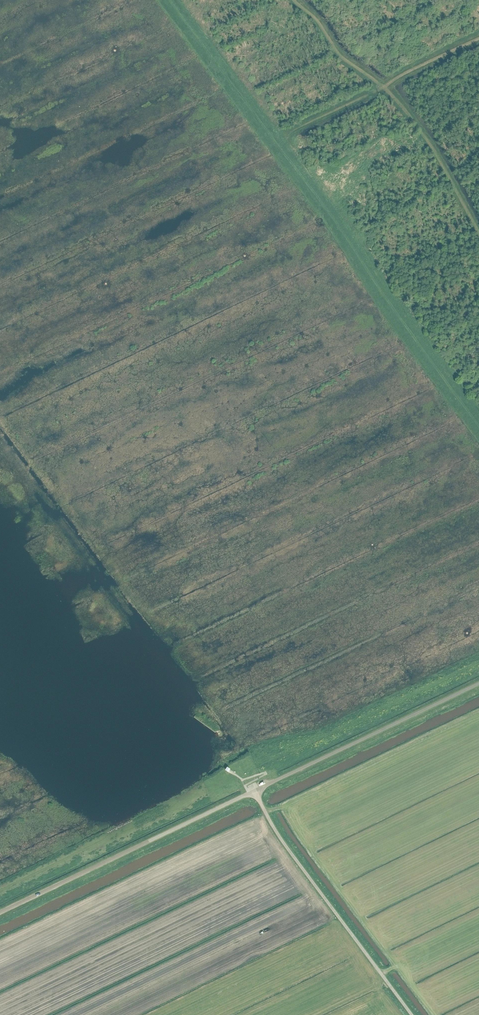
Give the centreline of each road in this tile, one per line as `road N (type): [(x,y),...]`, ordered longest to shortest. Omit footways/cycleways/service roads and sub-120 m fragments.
road 1 (track): [(0,891),(478,663)]
road 2 (track): [(478,426),(169,0)]
road 3 (unclassified): [(0,913),(254,791)]
road 4 (unclassified): [(412,1014),(254,791)]
road 5 (unclassified): [(254,791),(478,683)]
road 6 (track): [(478,710),(266,813)]

